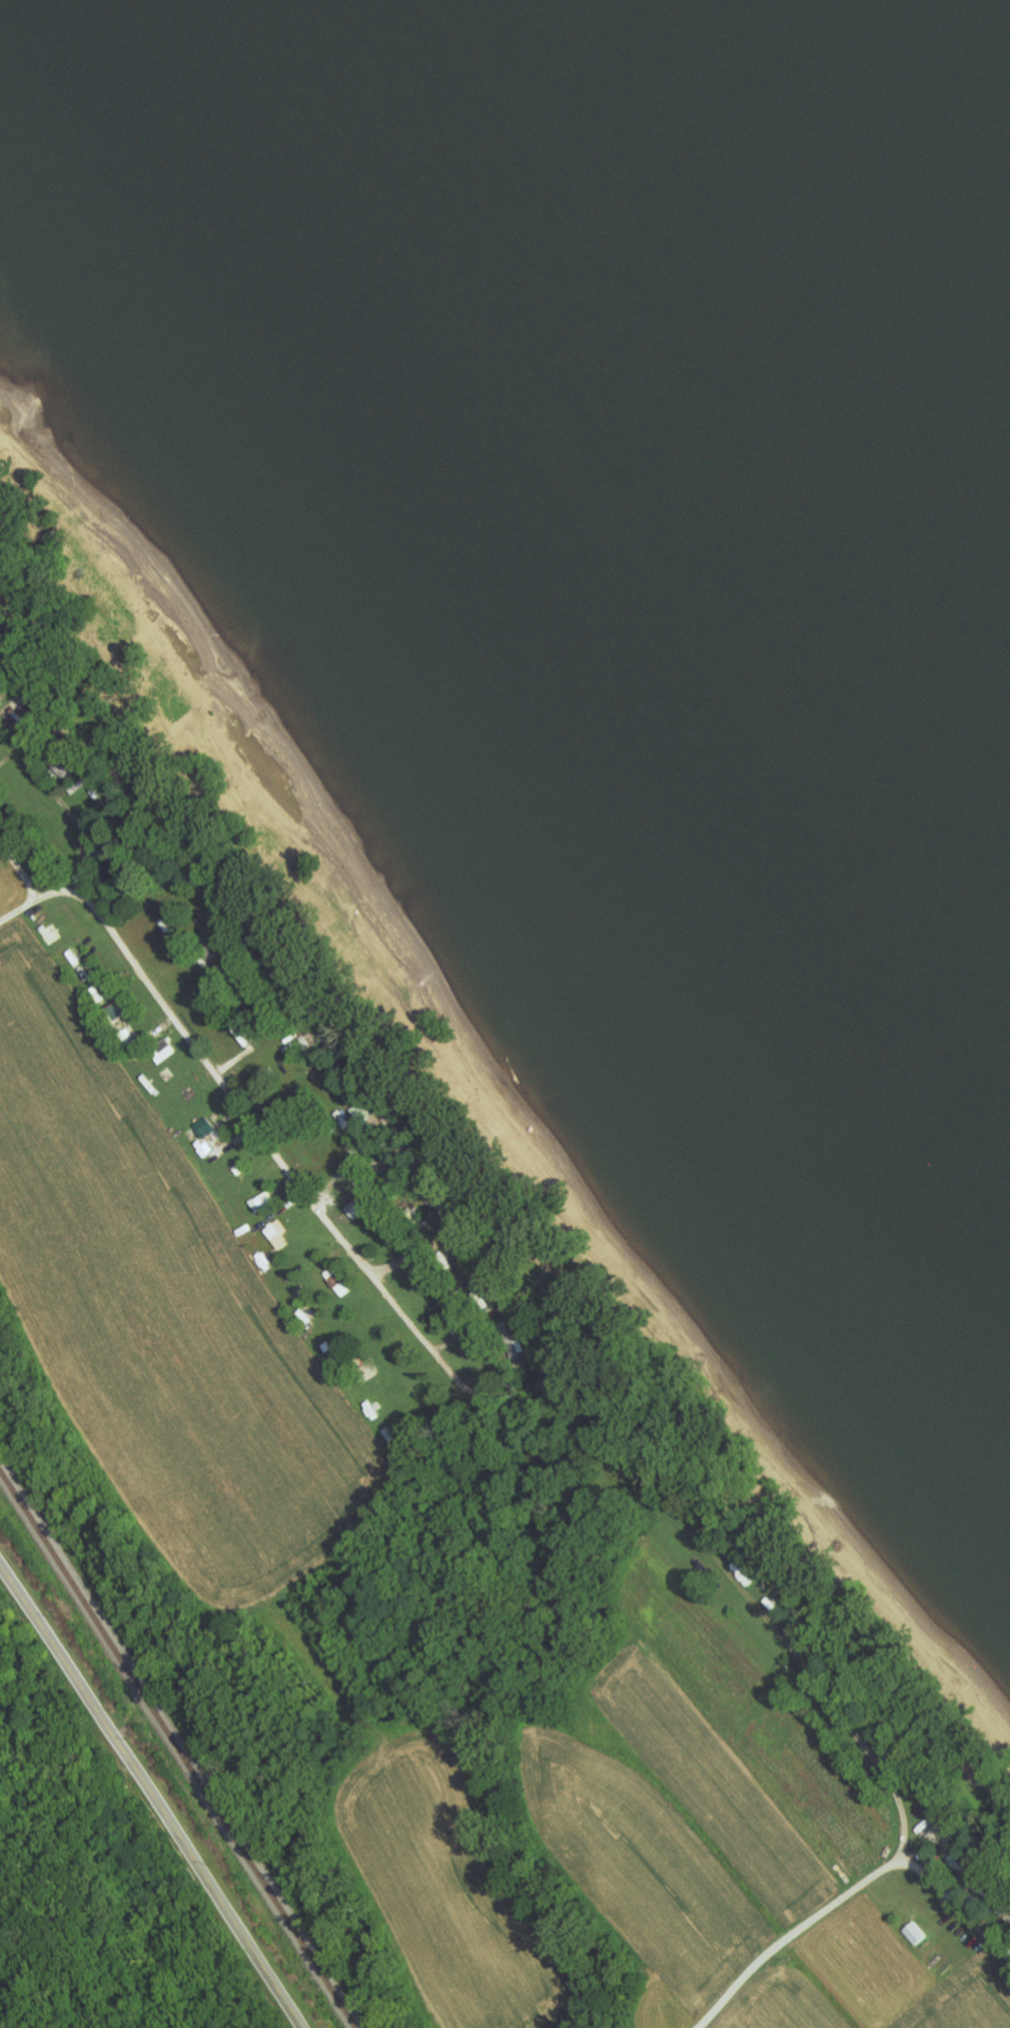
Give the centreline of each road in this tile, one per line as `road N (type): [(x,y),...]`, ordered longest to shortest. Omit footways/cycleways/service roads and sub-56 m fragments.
road 1 (residential): [(0,923),(62,890),(85,895),(440,1351)]
road 2 (secondary): [(300,2027),(0,1564)]

